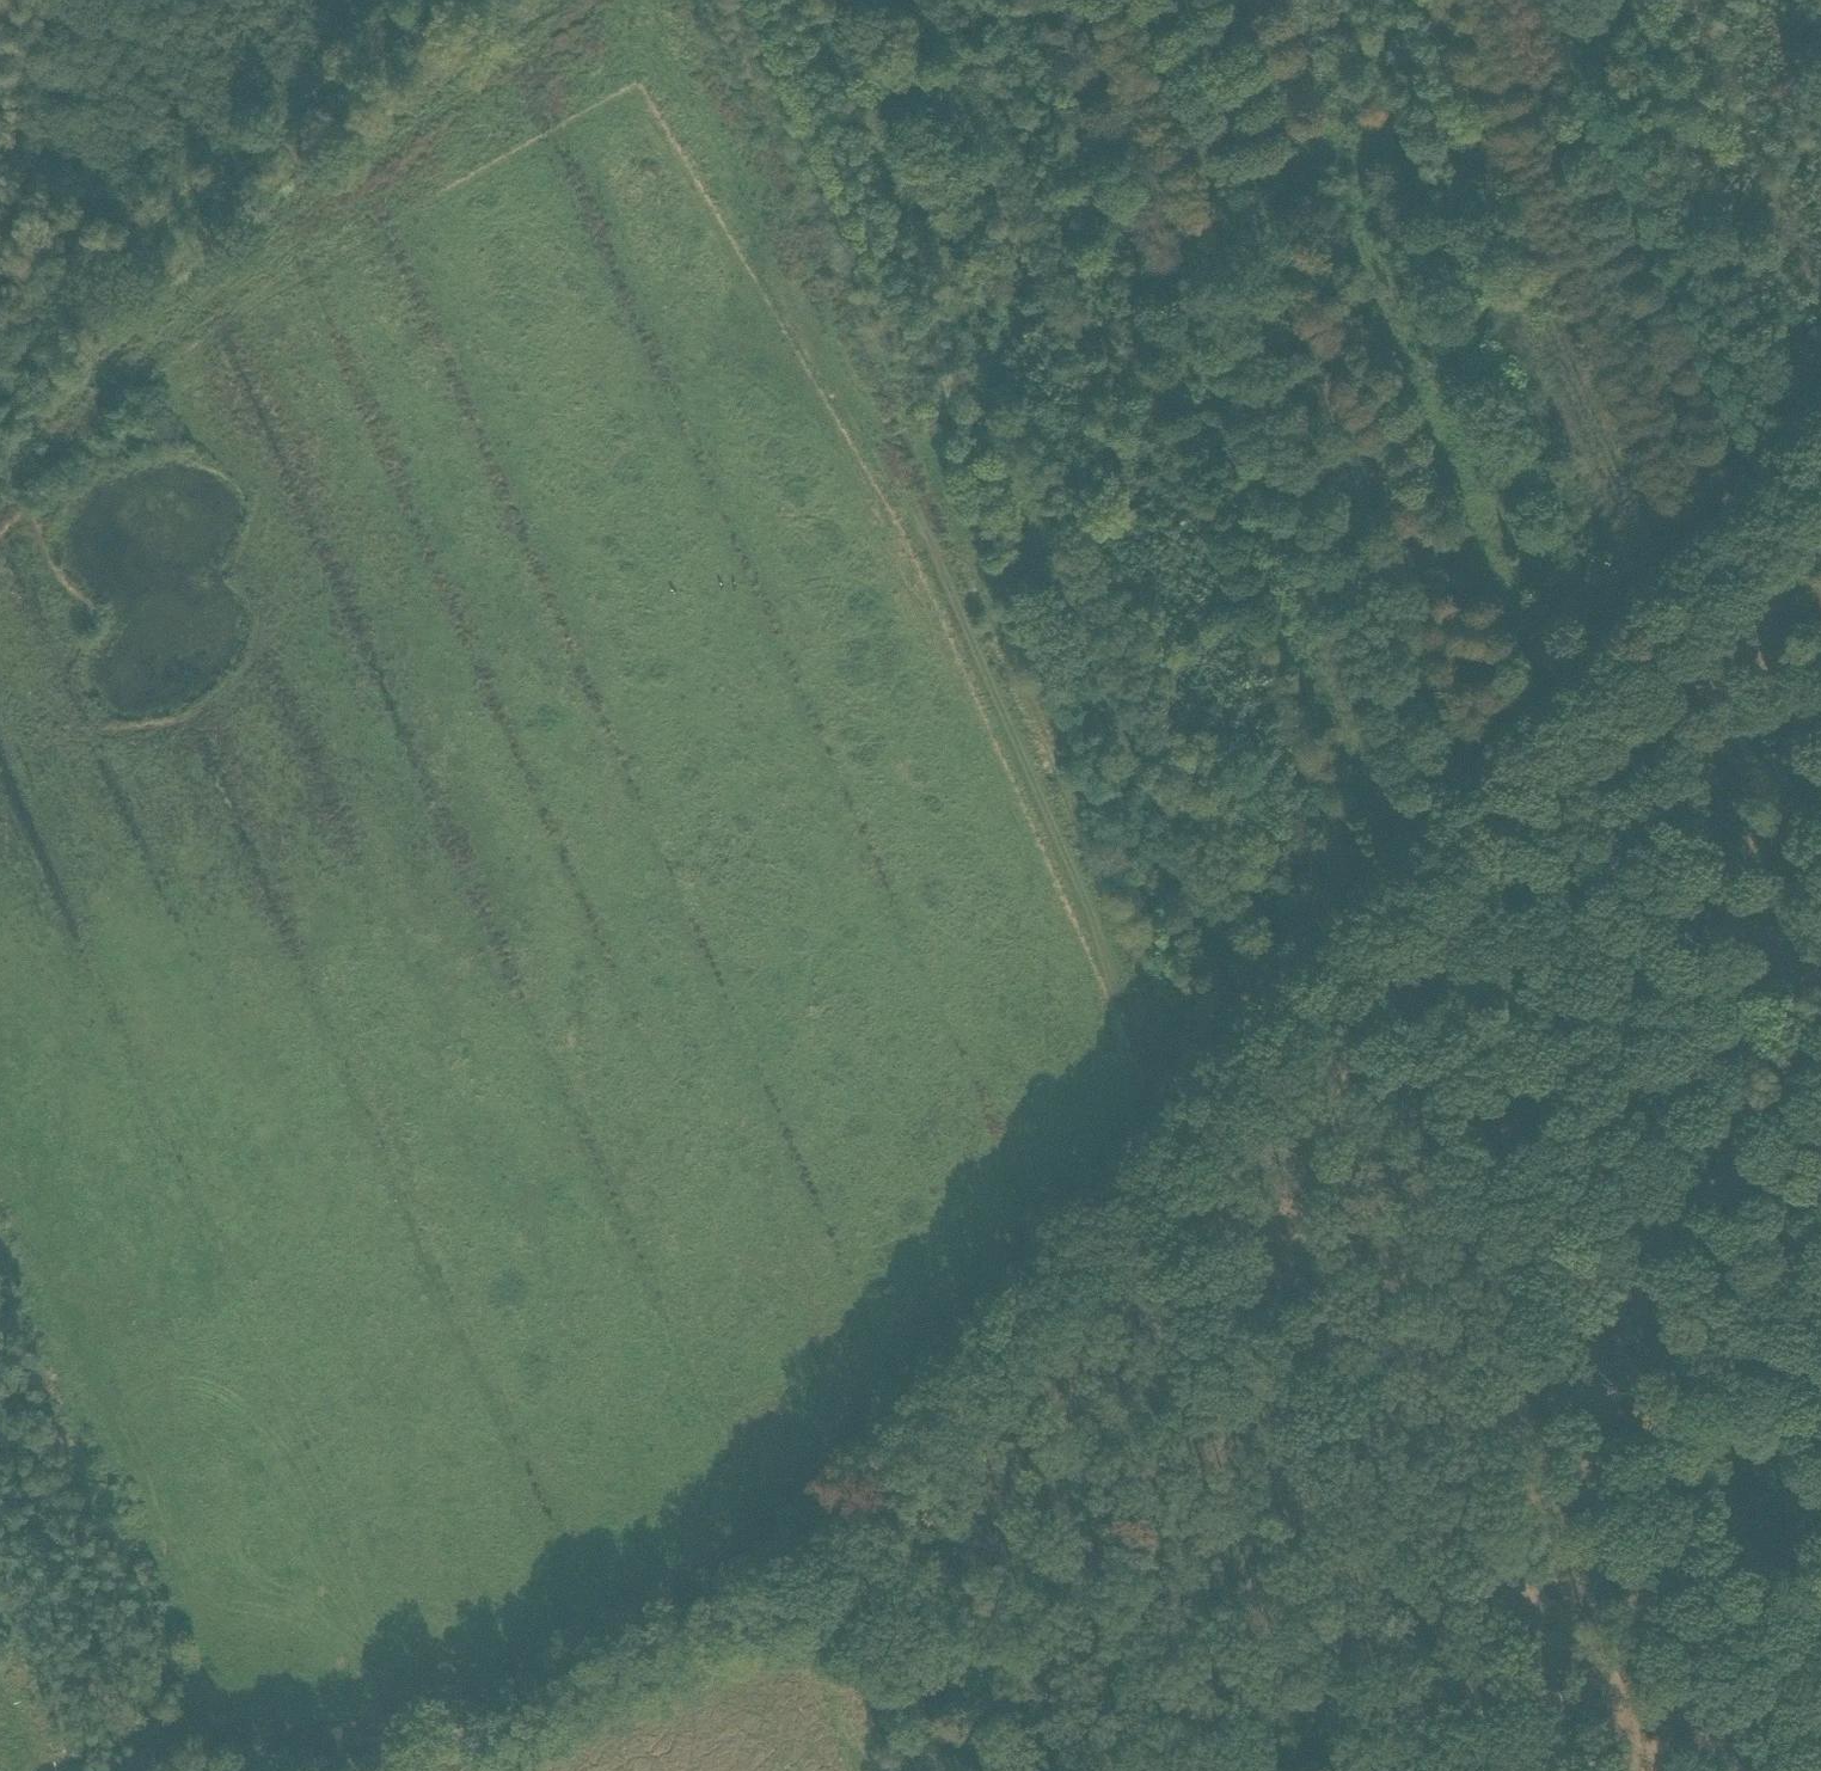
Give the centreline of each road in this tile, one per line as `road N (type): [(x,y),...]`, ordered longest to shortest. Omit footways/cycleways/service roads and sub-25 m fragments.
road 1 (track): [(366,1770),(795,1585),(1820,477)]

